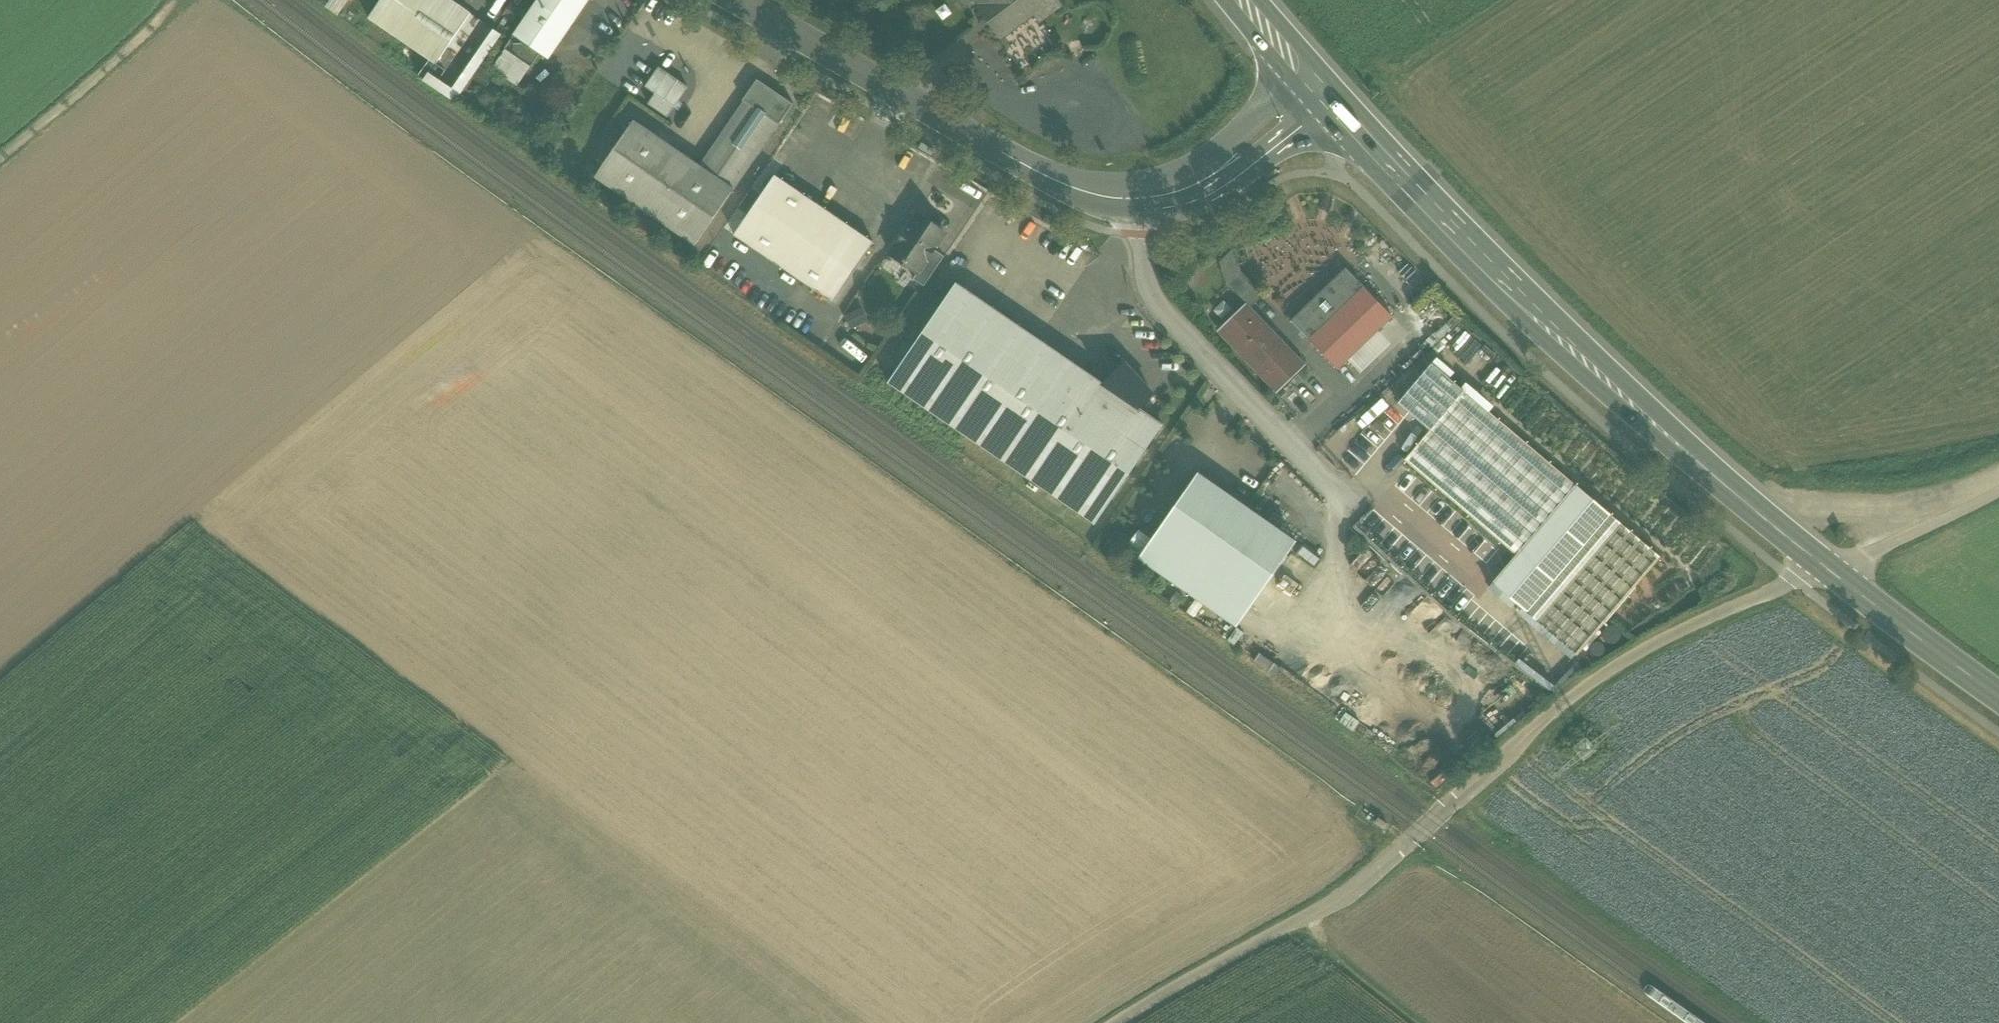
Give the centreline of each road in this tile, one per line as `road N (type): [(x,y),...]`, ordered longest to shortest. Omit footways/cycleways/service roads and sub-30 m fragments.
road 1 (unclassified): [(1826,568),(1629,658),(1551,712),(1349,891),(1116,1022)]
road 2 (primary): [(1316,88),(1508,290),(1826,568)]
road 3 (residential): [(733,0),(1028,168),(1064,184),(1143,197)]
road 4 (residential): [(1343,500),(1152,296),(1143,197)]
road 5 (track): [(174,0),(0,160)]
road 6 (primary): [(1826,568),(1998,698)]
road 7 (residential): [(1143,197),(1208,178),(1316,88)]
road 8 (track): [(1998,489),(1826,568)]
road 9 (track): [(1310,914),(1342,960),(1420,1022)]

